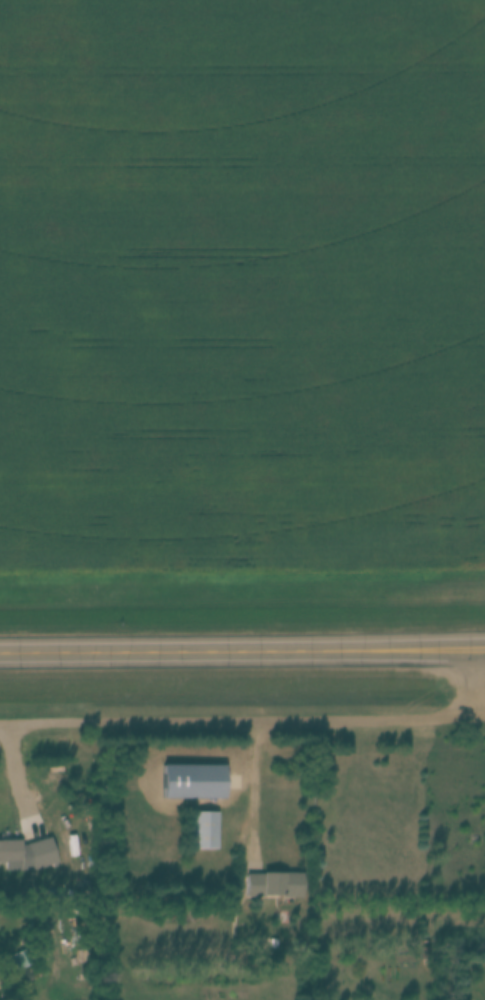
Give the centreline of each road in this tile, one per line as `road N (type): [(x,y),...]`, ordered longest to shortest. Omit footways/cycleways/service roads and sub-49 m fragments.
road 1 (residential): [(0,723),(484,717)]
road 2 (primary): [(0,646),(484,642)]

